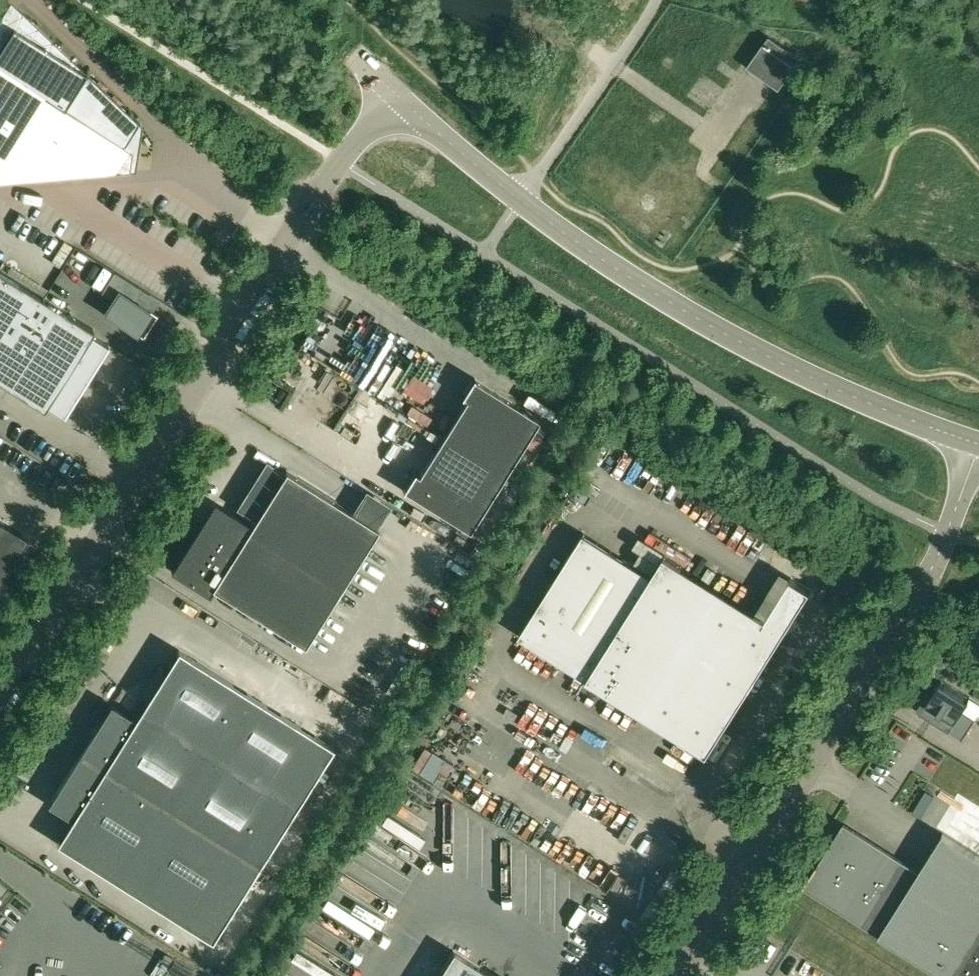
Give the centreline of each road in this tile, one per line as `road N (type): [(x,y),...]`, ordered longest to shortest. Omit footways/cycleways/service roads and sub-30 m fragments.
road 1 (unclassified): [(0,700),(331,173),(398,96)]
road 2 (unclassified): [(398,96),(521,201),(691,314),(836,388),(978,444)]
road 3 (unclassified): [(978,446),(931,568),(676,975)]

